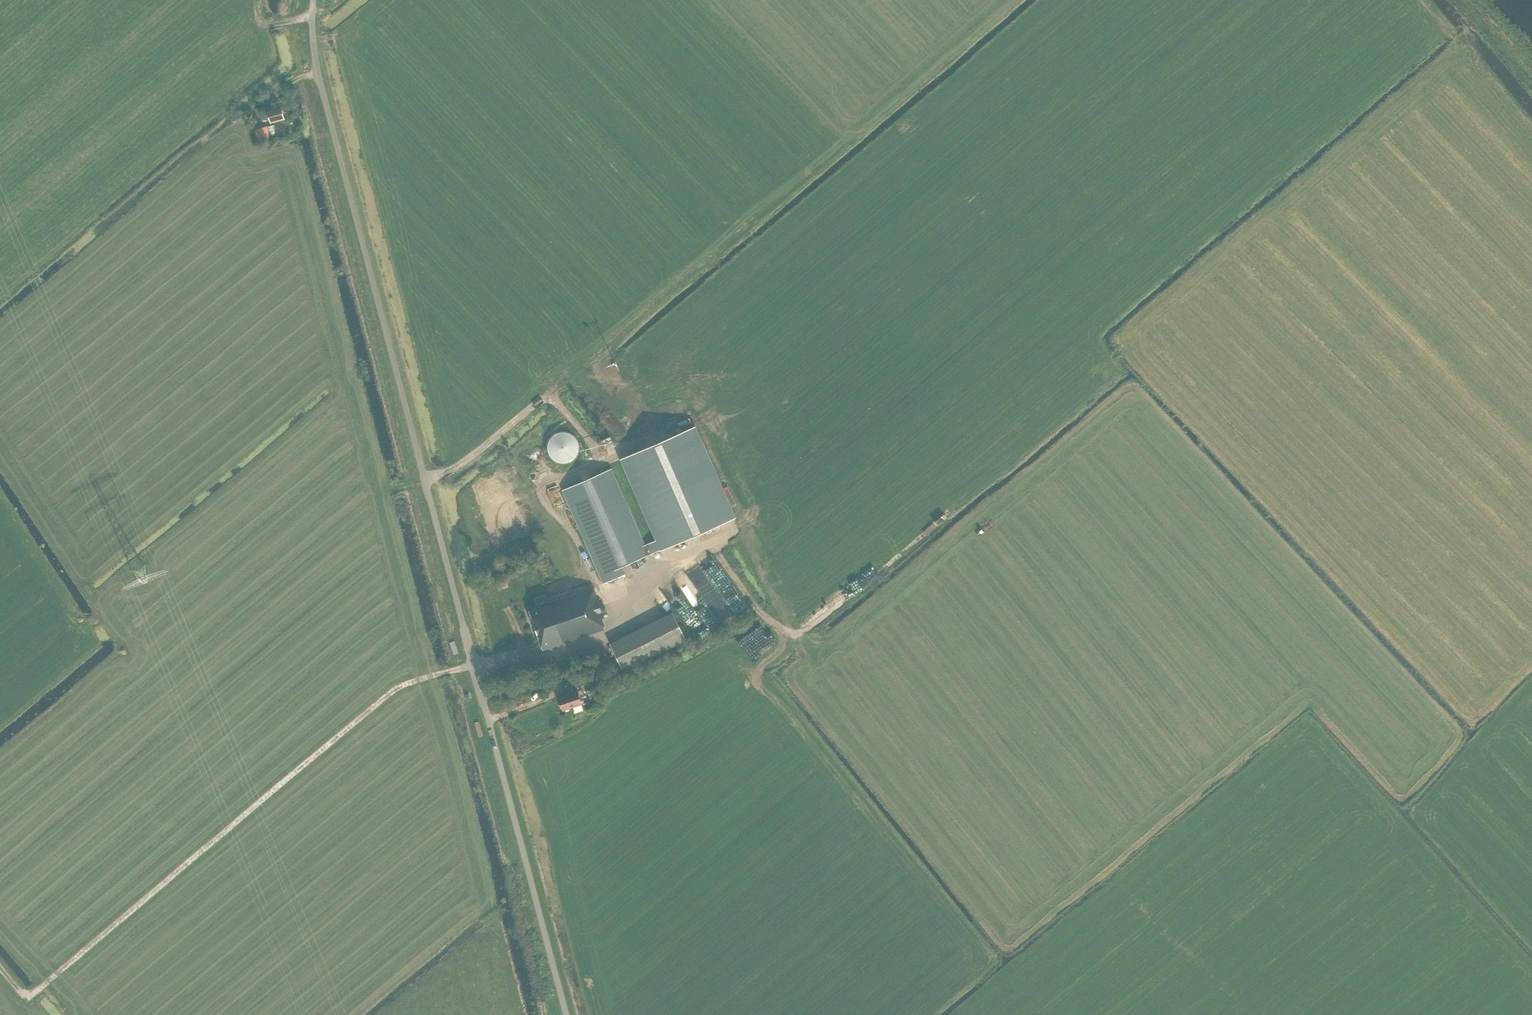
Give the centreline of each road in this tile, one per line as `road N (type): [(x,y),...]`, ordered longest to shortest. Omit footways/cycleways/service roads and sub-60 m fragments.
road 1 (unclassified): [(566,1014),(320,75),(314,0)]

